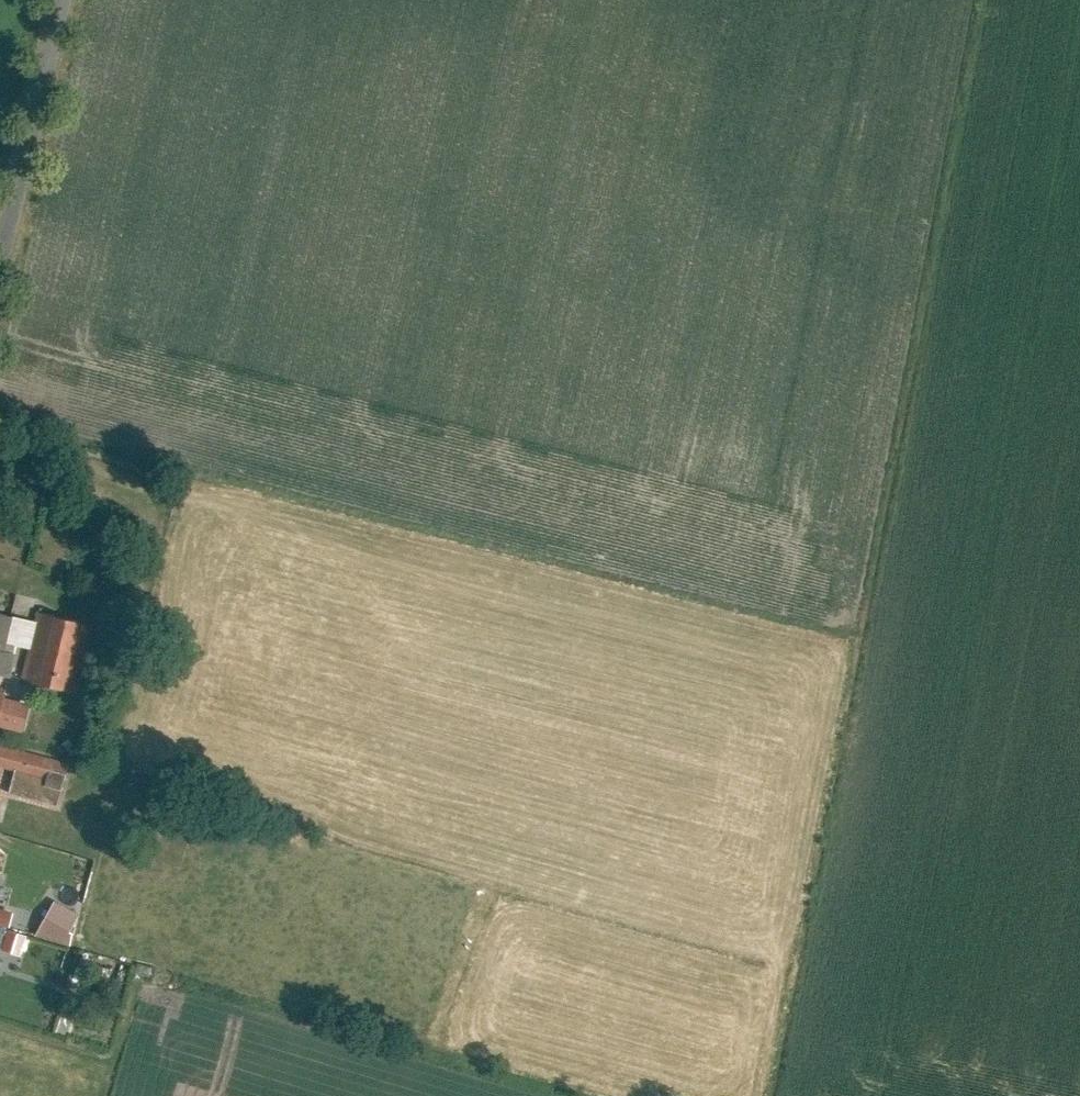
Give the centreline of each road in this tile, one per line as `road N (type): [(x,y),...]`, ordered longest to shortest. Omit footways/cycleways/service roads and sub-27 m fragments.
road 1 (unclassified): [(35,0),(0,142)]

